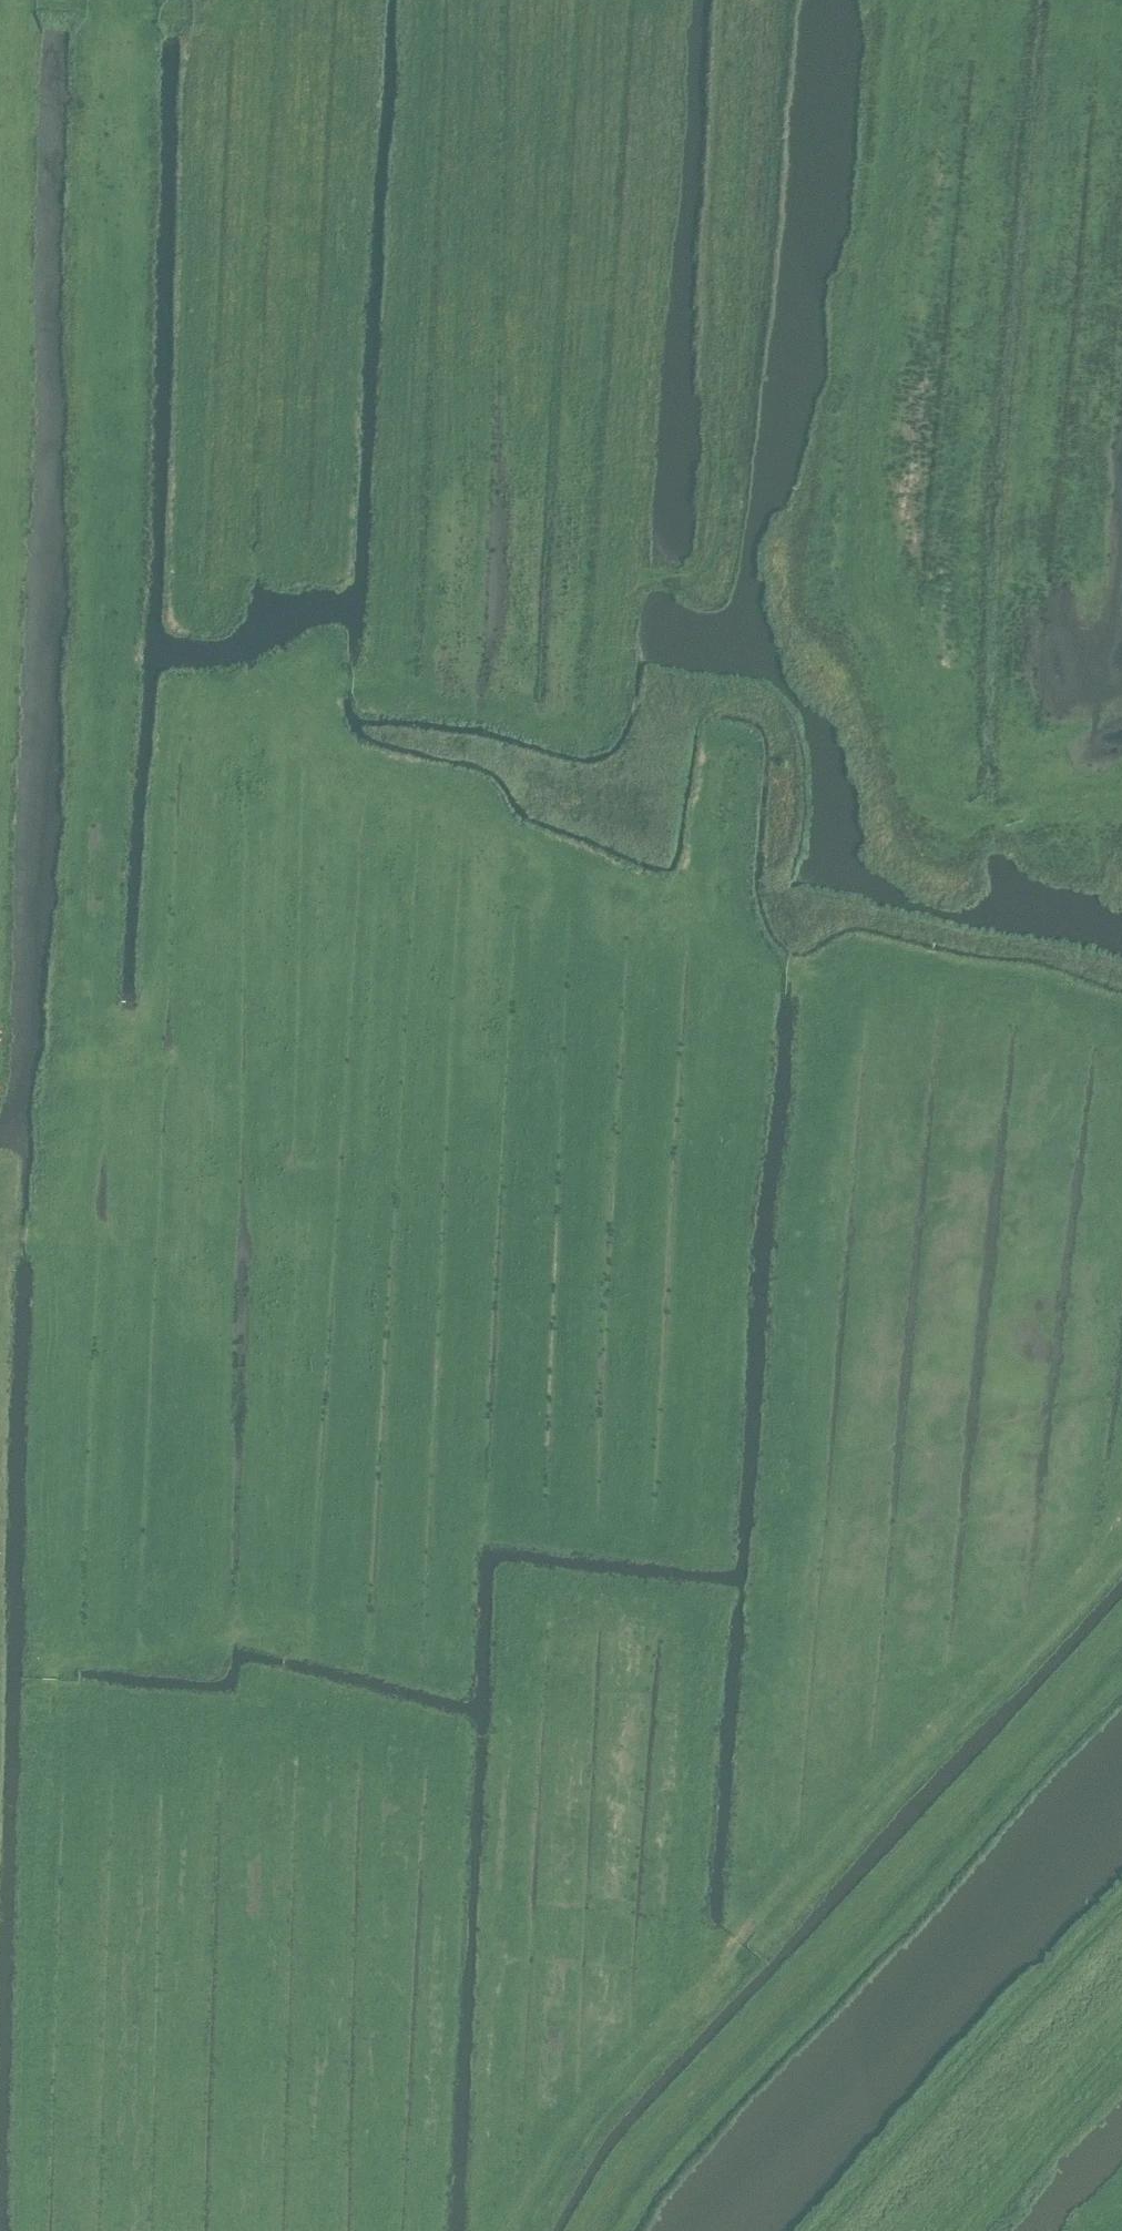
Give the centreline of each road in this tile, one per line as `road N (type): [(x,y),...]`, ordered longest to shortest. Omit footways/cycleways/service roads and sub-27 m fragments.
road 1 (track): [(1121,1501),(1087,1555),(587,2093),(508,2230)]

